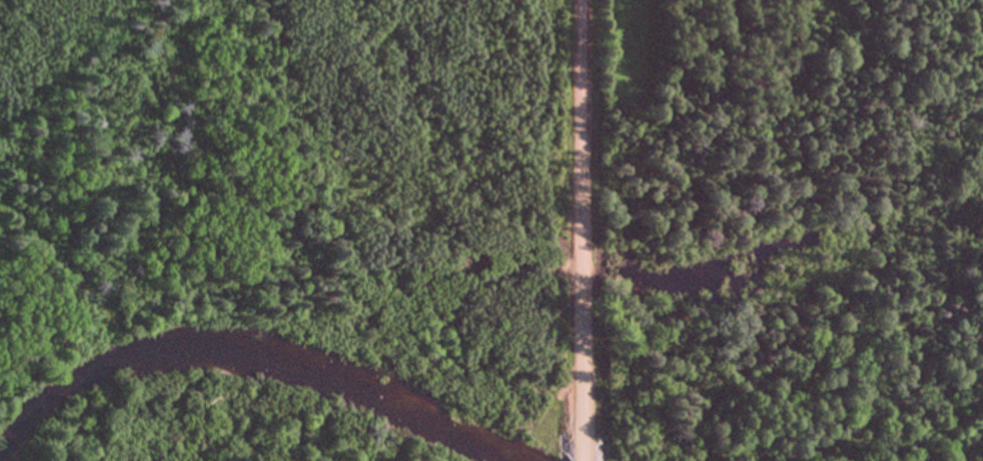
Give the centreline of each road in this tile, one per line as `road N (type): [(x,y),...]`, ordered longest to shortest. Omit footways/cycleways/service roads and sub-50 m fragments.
road 1 (residential): [(582,459),(580,0)]

